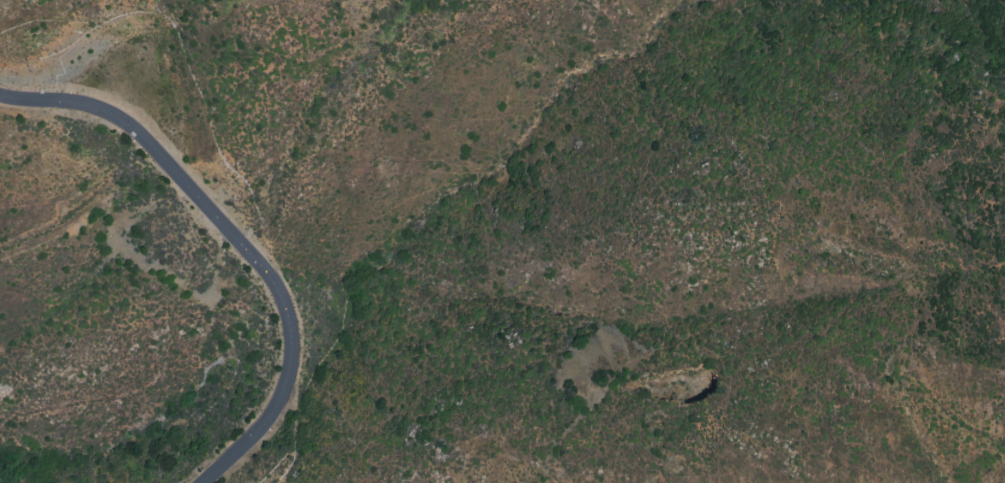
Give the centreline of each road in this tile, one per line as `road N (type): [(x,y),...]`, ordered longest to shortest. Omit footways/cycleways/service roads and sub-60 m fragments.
road 1 (residential): [(0,96),(63,98),(142,131),(268,276),(288,324),(283,371),(255,427),(200,482)]

